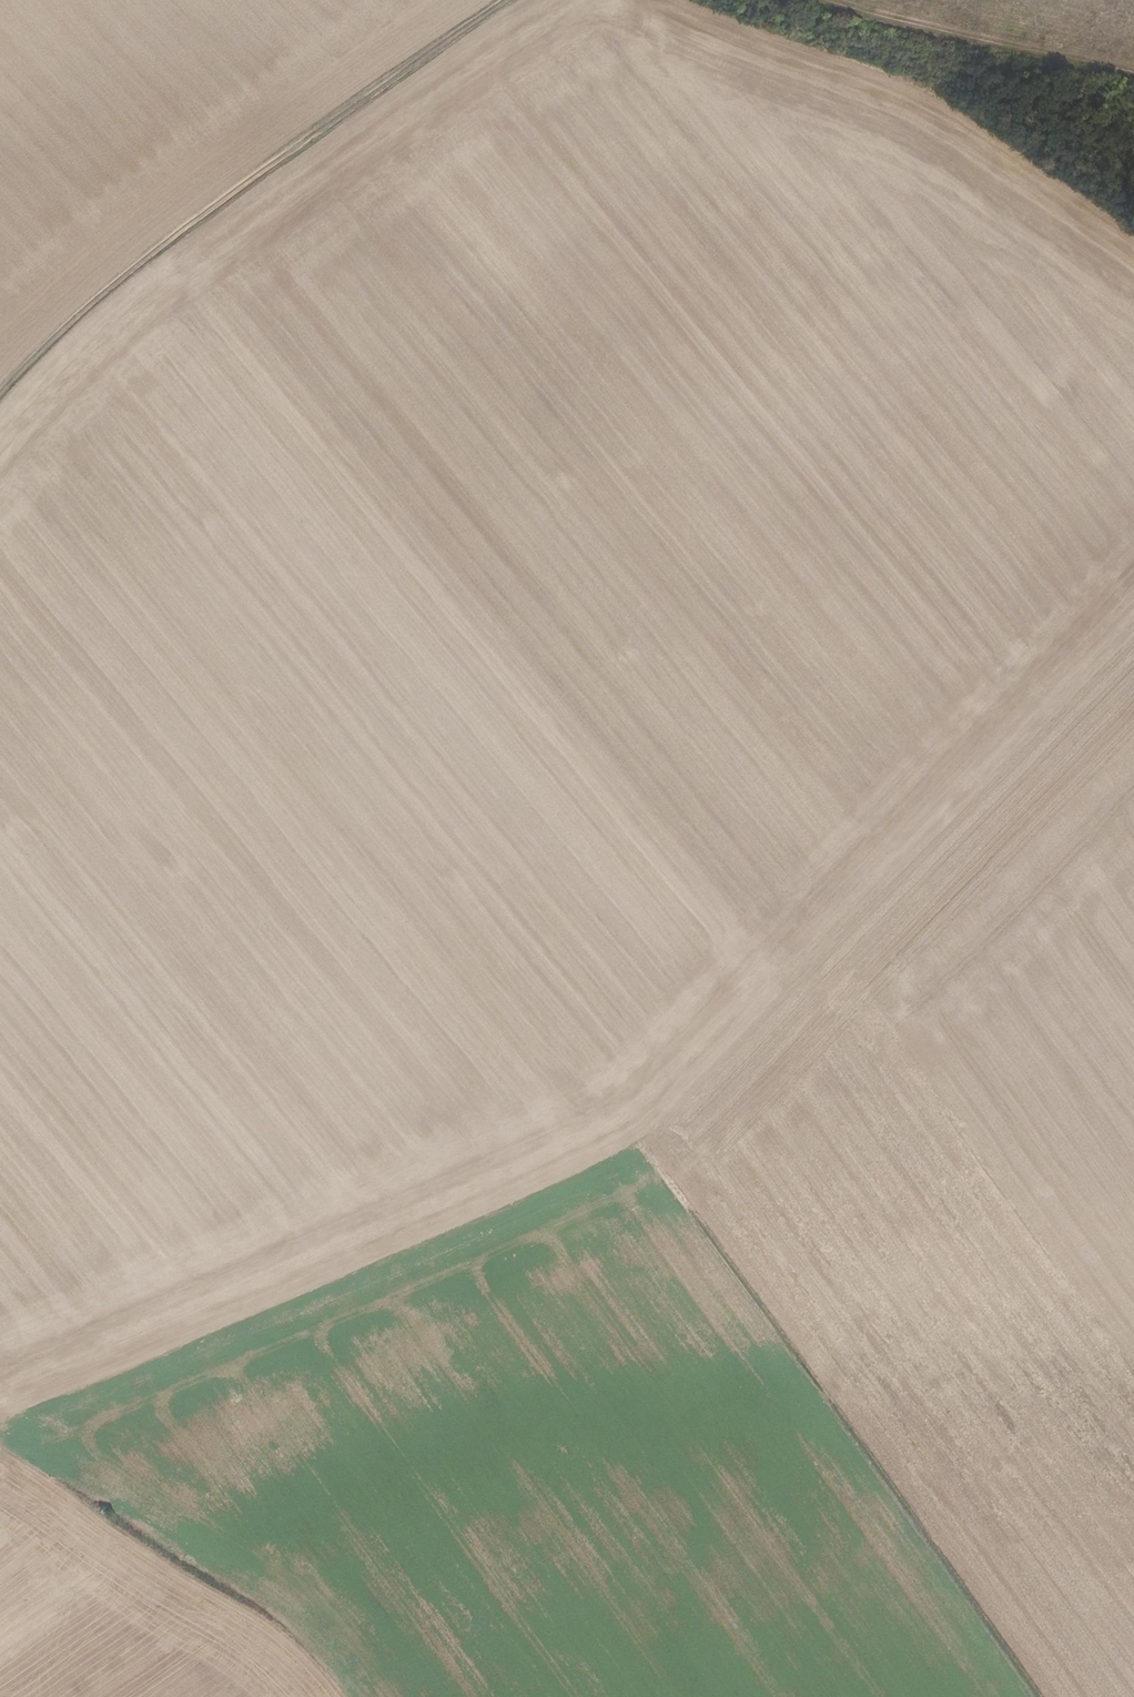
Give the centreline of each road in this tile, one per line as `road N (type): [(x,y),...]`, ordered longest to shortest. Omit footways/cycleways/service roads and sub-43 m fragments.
road 1 (track): [(632,1157),(1029,1696)]
road 2 (track): [(0,395),(78,313),(224,197),(506,0)]
road 3 (track): [(832,0),(1133,72)]

